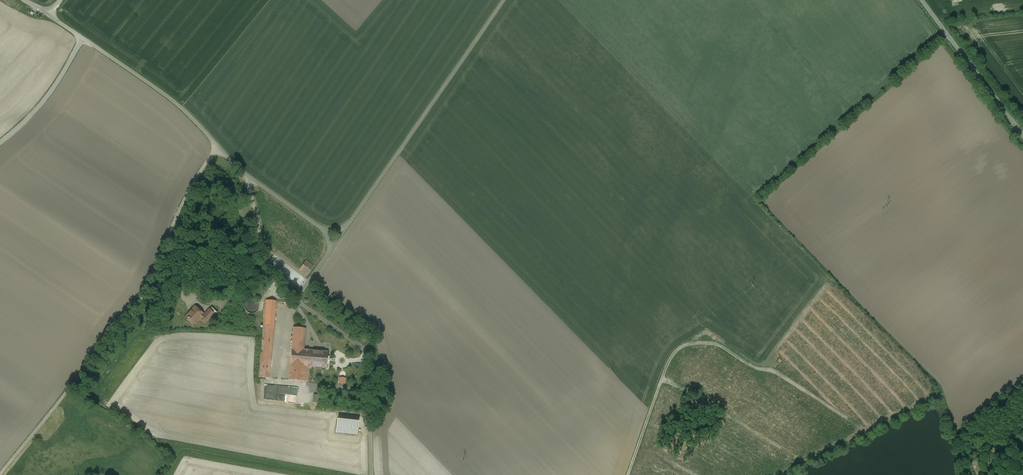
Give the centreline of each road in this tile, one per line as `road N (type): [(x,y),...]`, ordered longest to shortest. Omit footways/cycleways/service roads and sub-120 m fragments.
road 1 (track): [(218,149),(176,217),(154,278),(1,474)]
road 2 (unclassified): [(49,15),(166,96),(231,162),(320,228)]
road 3 (unclassified): [(503,0),(347,226)]
road 4 (track): [(299,296),(364,351),(372,474)]
road 5 (unclassified): [(920,0),(1022,138)]
road 6 (track): [(0,141),(52,91),(80,37)]

